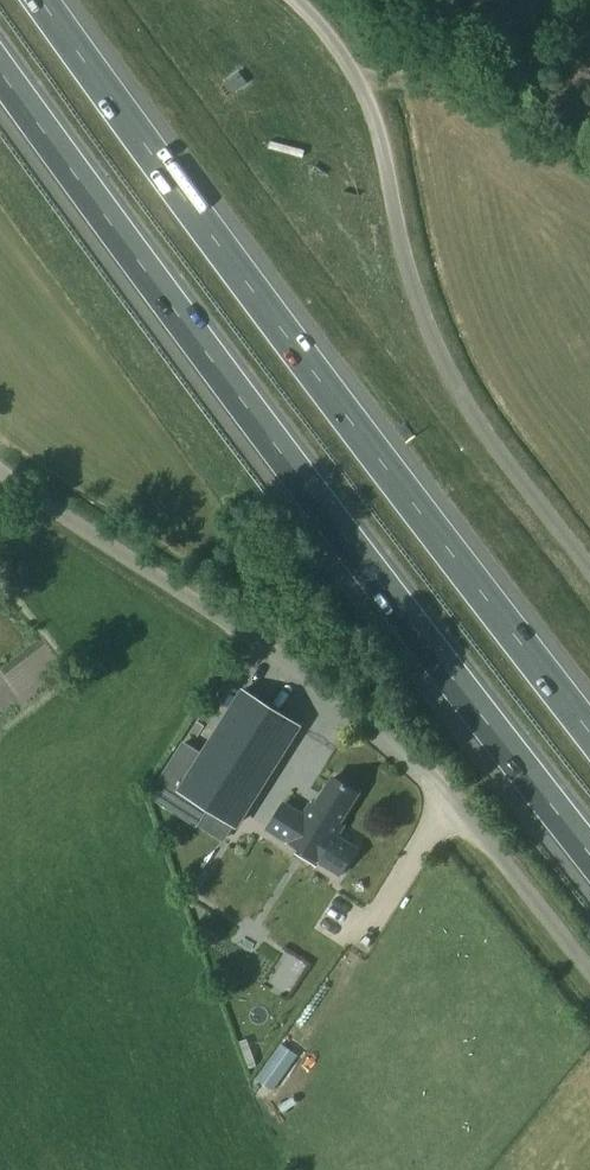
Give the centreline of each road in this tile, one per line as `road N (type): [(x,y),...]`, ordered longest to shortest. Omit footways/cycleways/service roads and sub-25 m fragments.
road 1 (motorway): [(0,73),(304,485),(589,852)]
road 2 (motorway): [(589,734),(343,416),(44,0)]
road 3 (unclassified): [(0,465),(332,665),(390,717),(589,970)]
road 4 (unclassified): [(589,575),(510,475),(433,348),(370,110),(348,56),(297,0)]

